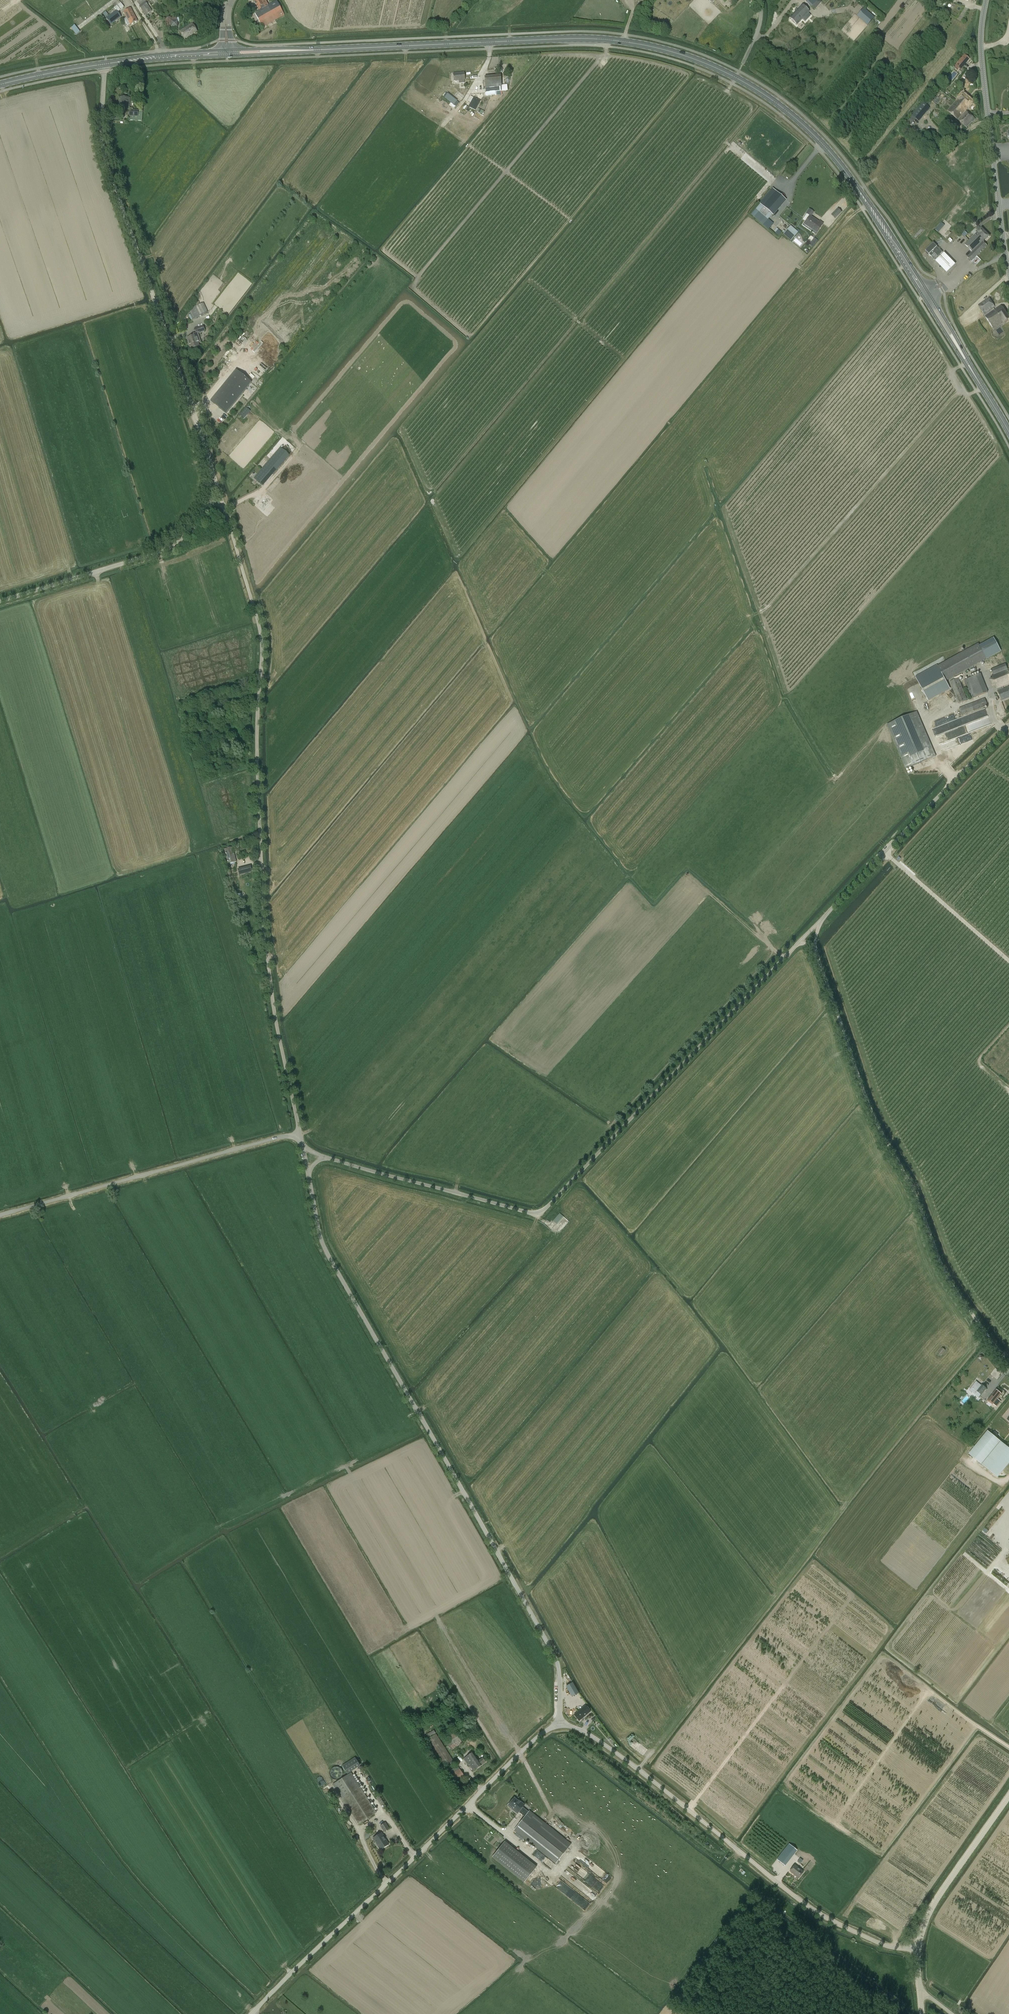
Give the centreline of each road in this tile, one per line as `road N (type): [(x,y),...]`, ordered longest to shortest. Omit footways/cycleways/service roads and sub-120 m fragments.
road 1 (primary): [(1008,432),(827,148),(784,108),(718,68),(595,38),(227,53)]
road 2 (unclassified): [(299,1133),(261,912),(262,649),(222,502)]
road 3 (unclassified): [(555,1735),(554,1663),(329,1262),(308,1174)]
road 4 (unclassified): [(328,1158),(541,1214),(810,933)]
road 5 (unclassified): [(1008,1369),(940,1273),(869,1122),(810,933)]
road 6 (unclassified): [(217,490),(101,152),(105,64)]
road 7 (unclassified): [(555,1735),(578,1736),(603,1751),(813,1912),(864,1937),(915,1947)]
road 8 (unclassified): [(256,2013),(500,1778),(555,1735)]
road 9 (unclassified): [(0,1216),(299,1133)]
road 10 (unclassified): [(810,933),(1008,726)]
road 11 (tertiary): [(1008,270),(981,46),(986,0)]
road 12 (unclassified): [(0,601),(154,555),(208,505)]
road 13 (unclassified): [(915,1947),(936,1888),(1008,1786)]
road 14 (primary): [(105,64),(227,53)]

